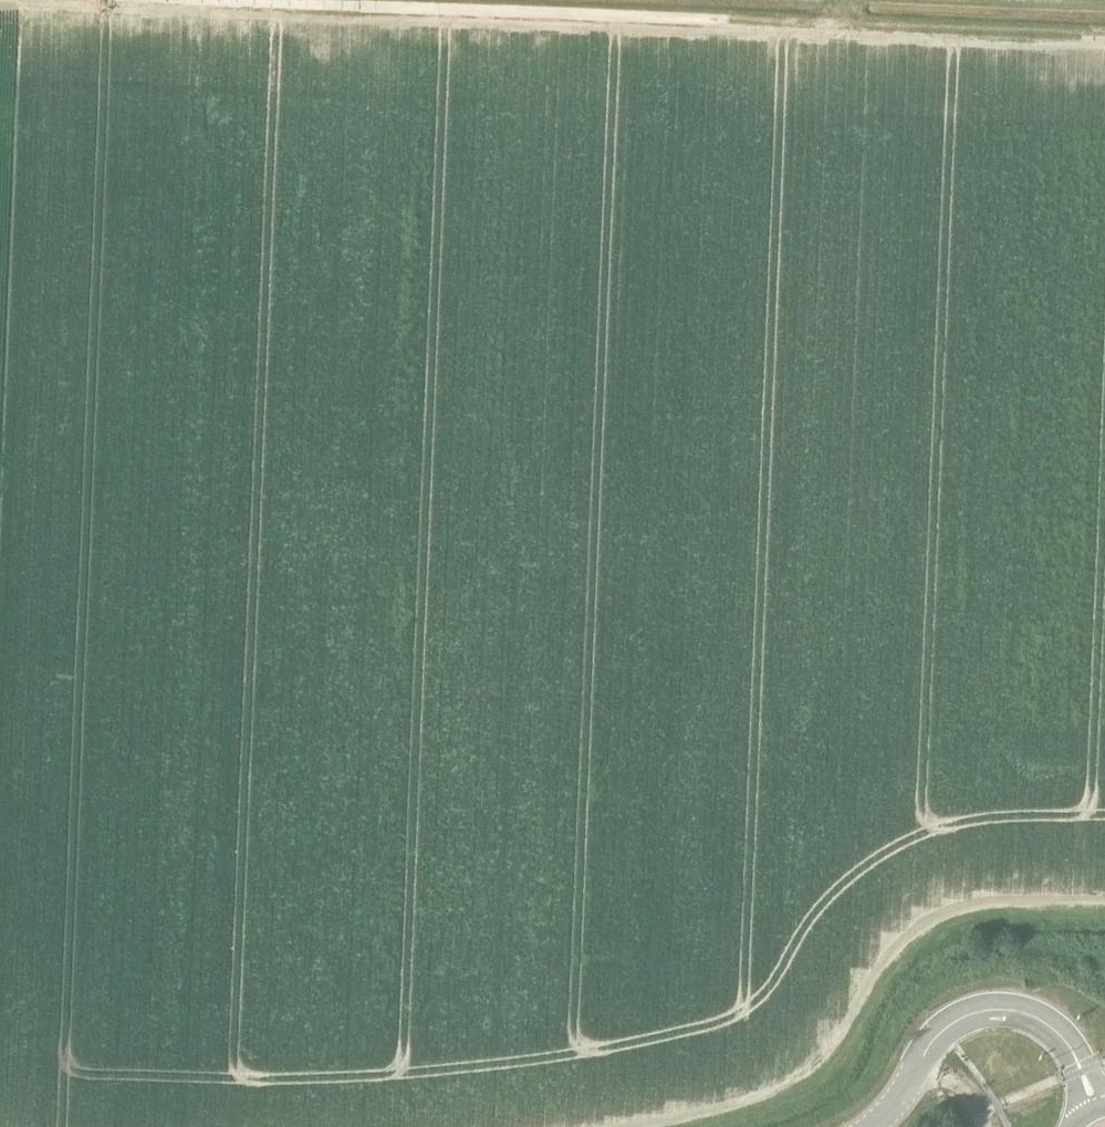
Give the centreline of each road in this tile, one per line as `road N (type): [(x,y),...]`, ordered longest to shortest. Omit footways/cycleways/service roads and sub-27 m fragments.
road 1 (unclassified): [(870,1126),(935,1037),(973,1013),(1034,1017),(1074,1055)]

